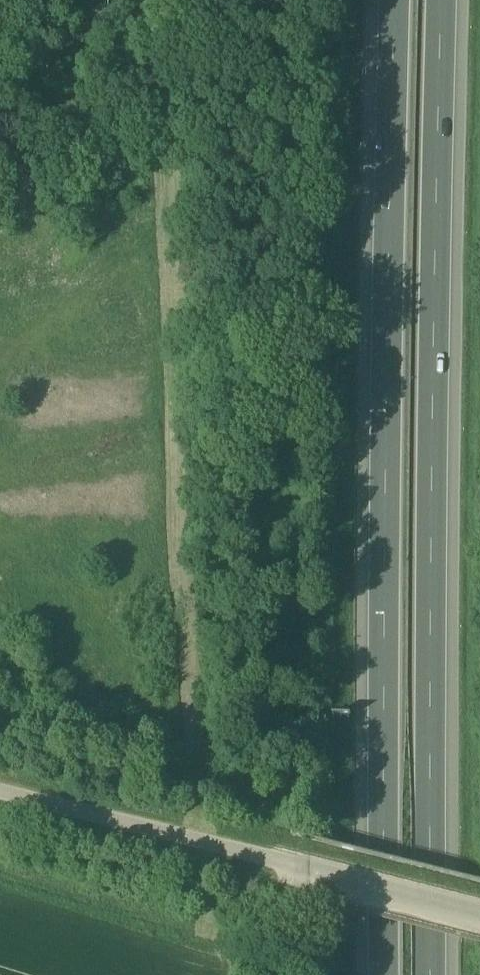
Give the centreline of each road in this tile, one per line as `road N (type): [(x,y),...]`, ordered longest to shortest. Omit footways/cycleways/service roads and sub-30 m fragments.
road 1 (motorway): [(390,0),(382,974)]
road 2 (motorway): [(429,974),(435,0)]
road 3 (track): [(479,913),(0,793)]

